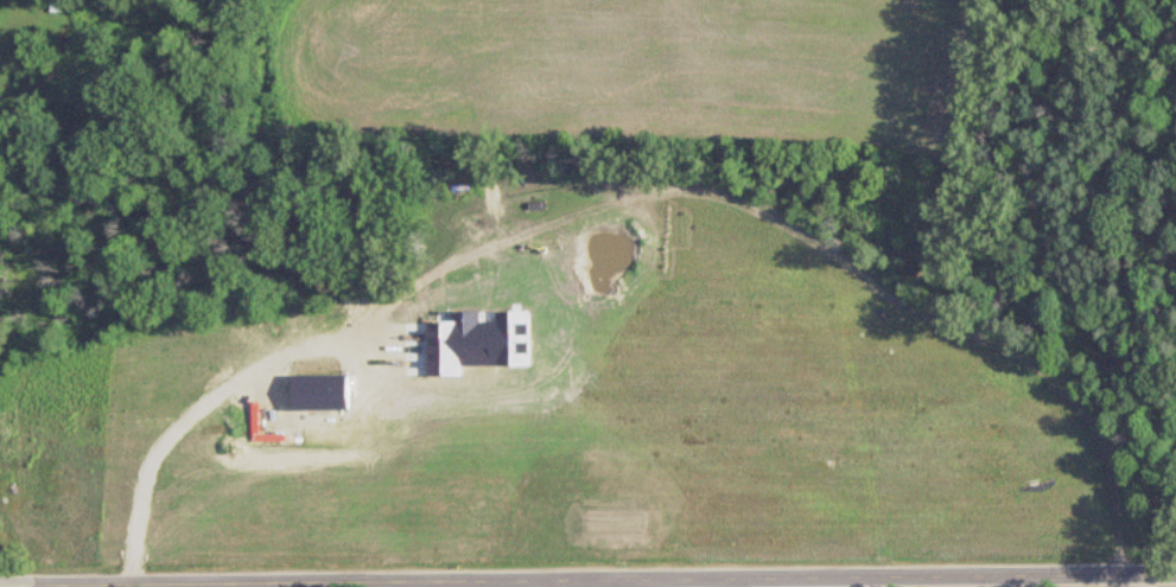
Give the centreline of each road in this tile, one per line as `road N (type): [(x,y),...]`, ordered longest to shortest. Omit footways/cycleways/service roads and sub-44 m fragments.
road 1 (tertiary): [(25,586),(1175,573)]

